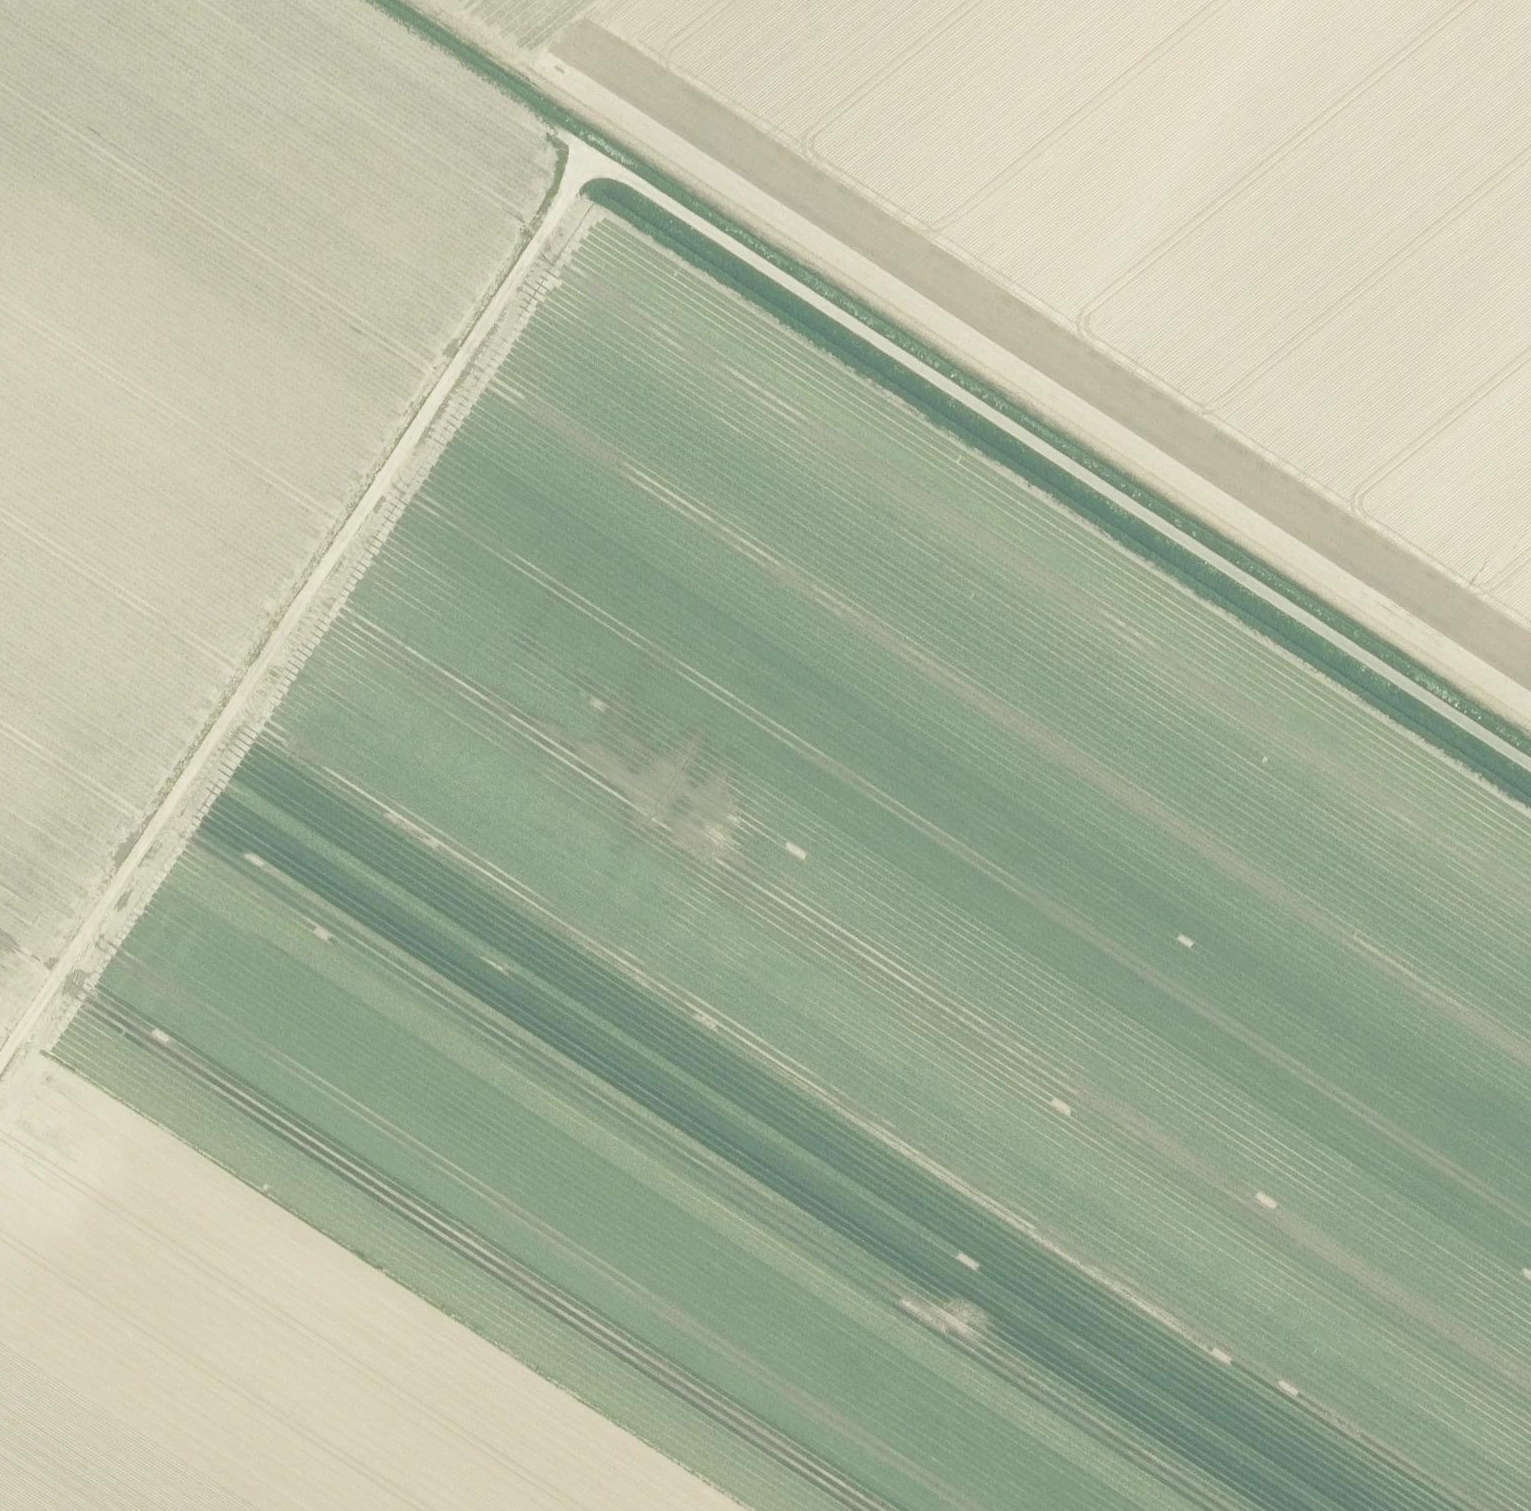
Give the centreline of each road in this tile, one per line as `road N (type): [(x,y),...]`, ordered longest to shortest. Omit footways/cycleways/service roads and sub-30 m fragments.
road 1 (track): [(553,129),(1530,765)]
road 2 (track): [(0,1061),(588,155)]

